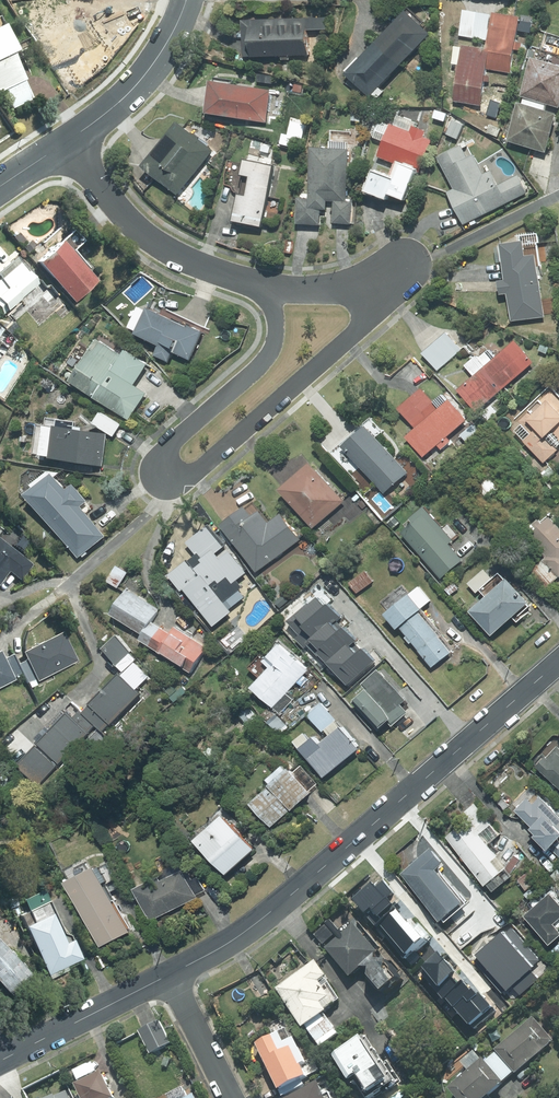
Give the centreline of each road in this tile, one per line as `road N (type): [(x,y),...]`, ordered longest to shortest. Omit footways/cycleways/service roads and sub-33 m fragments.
road 1 (residential): [(384,274),(362,326),(189,478),(161,479),(164,451),(263,366),(272,345),(271,288)]
road 2 (tertiary): [(176,972),(297,890),(558,662)]
road 3 (residential): [(69,140),(132,223),(170,250),(271,288)]
road 4 (tertiary): [(0,1060),(176,972)]
road 5 (tertiary): [(69,140),(150,72),(187,0)]
road 6 (residential): [(234,1097),(176,972)]

